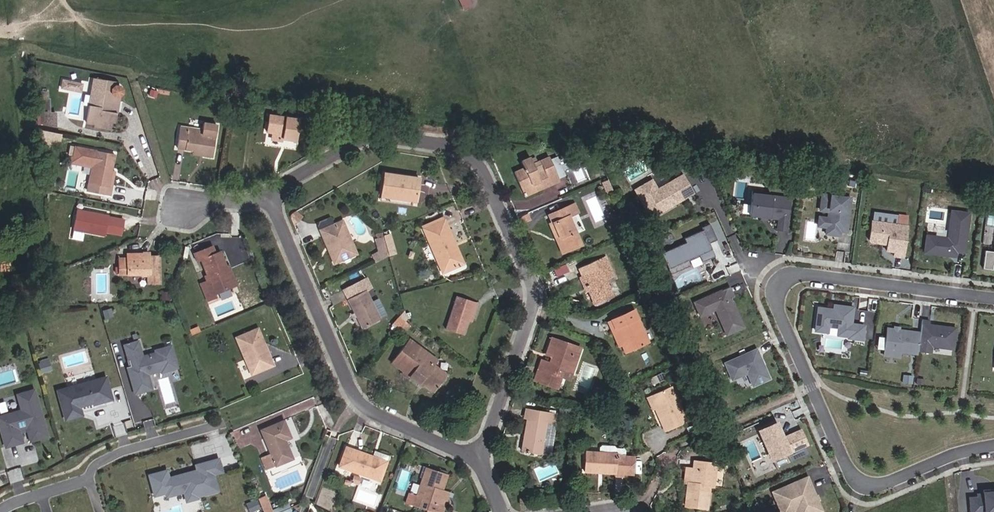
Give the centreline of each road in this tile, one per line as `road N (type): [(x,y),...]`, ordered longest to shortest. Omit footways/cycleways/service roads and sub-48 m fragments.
road 1 (residential): [(272,196),(371,139),(458,145),(486,169),(537,295),(482,460)]
road 2 (residential): [(482,460),(362,402),(272,196)]
road 3 (residential): [(993,299),(805,275),(791,279),(781,287),(778,311),(811,387)]
road 4 (residential): [(811,387),(850,472),(868,484),(993,446)]
road 5 (residential): [(89,479),(95,465),(127,449),(220,424)]

